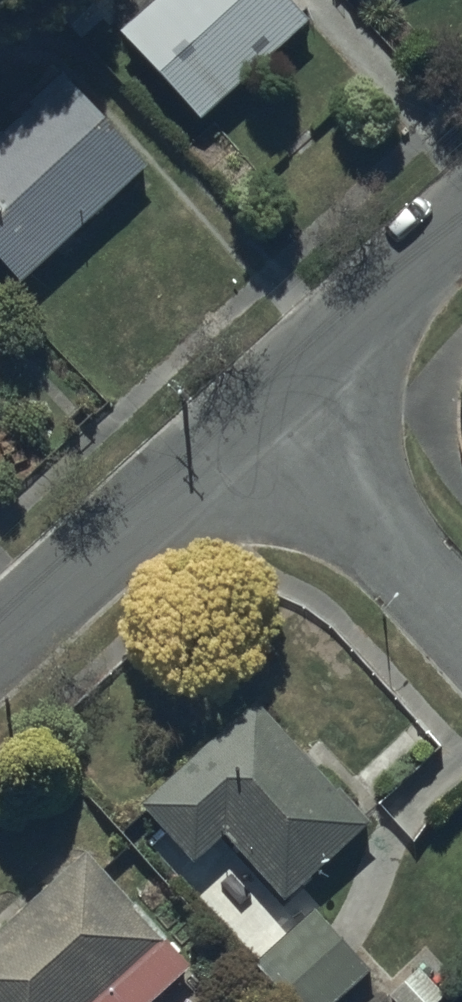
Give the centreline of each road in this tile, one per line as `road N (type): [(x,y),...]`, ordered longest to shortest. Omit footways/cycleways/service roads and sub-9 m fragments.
road 1 (residential): [(0,643),(262,404)]
road 2 (residential): [(262,404),(461,623)]
road 3 (residential): [(262,404),(461,221)]

